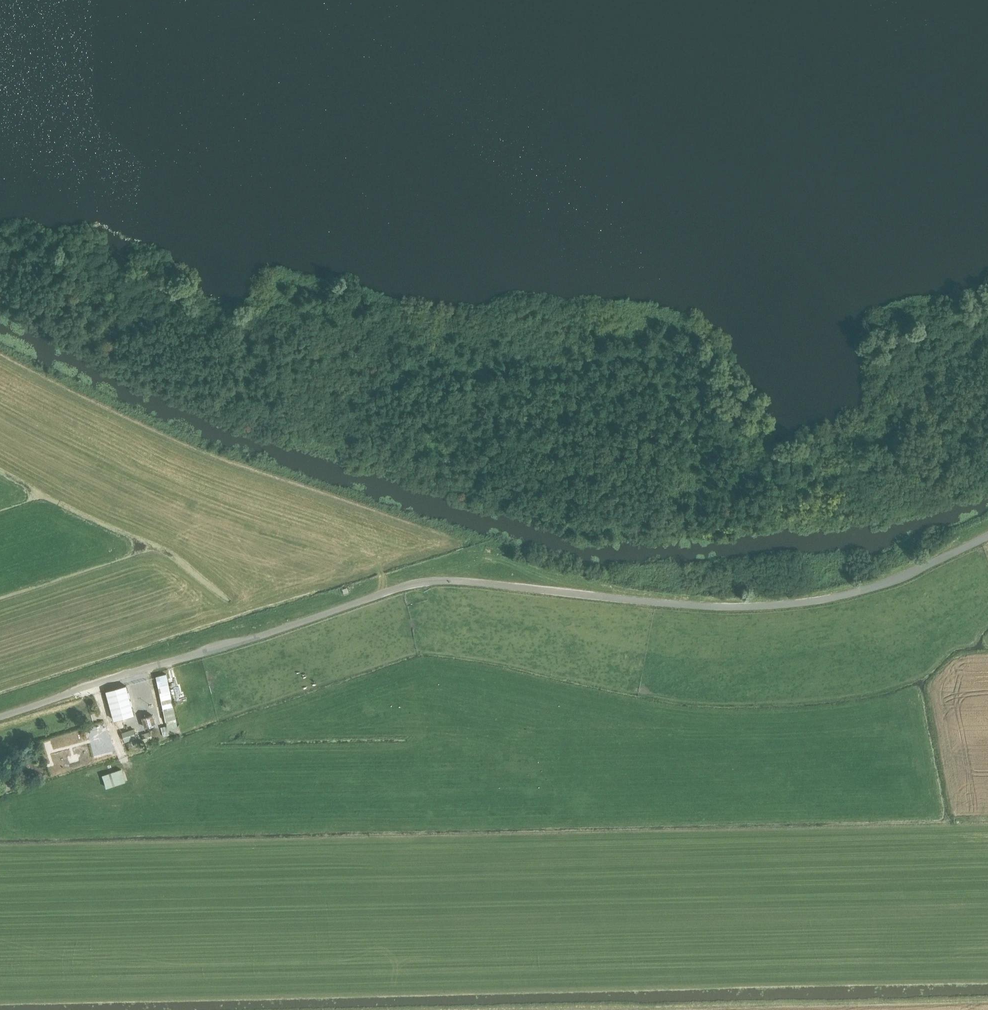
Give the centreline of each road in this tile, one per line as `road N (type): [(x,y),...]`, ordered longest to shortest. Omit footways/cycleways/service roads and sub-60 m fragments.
road 1 (tertiary): [(0,716),(433,579),(755,606),(834,597),(987,536)]

